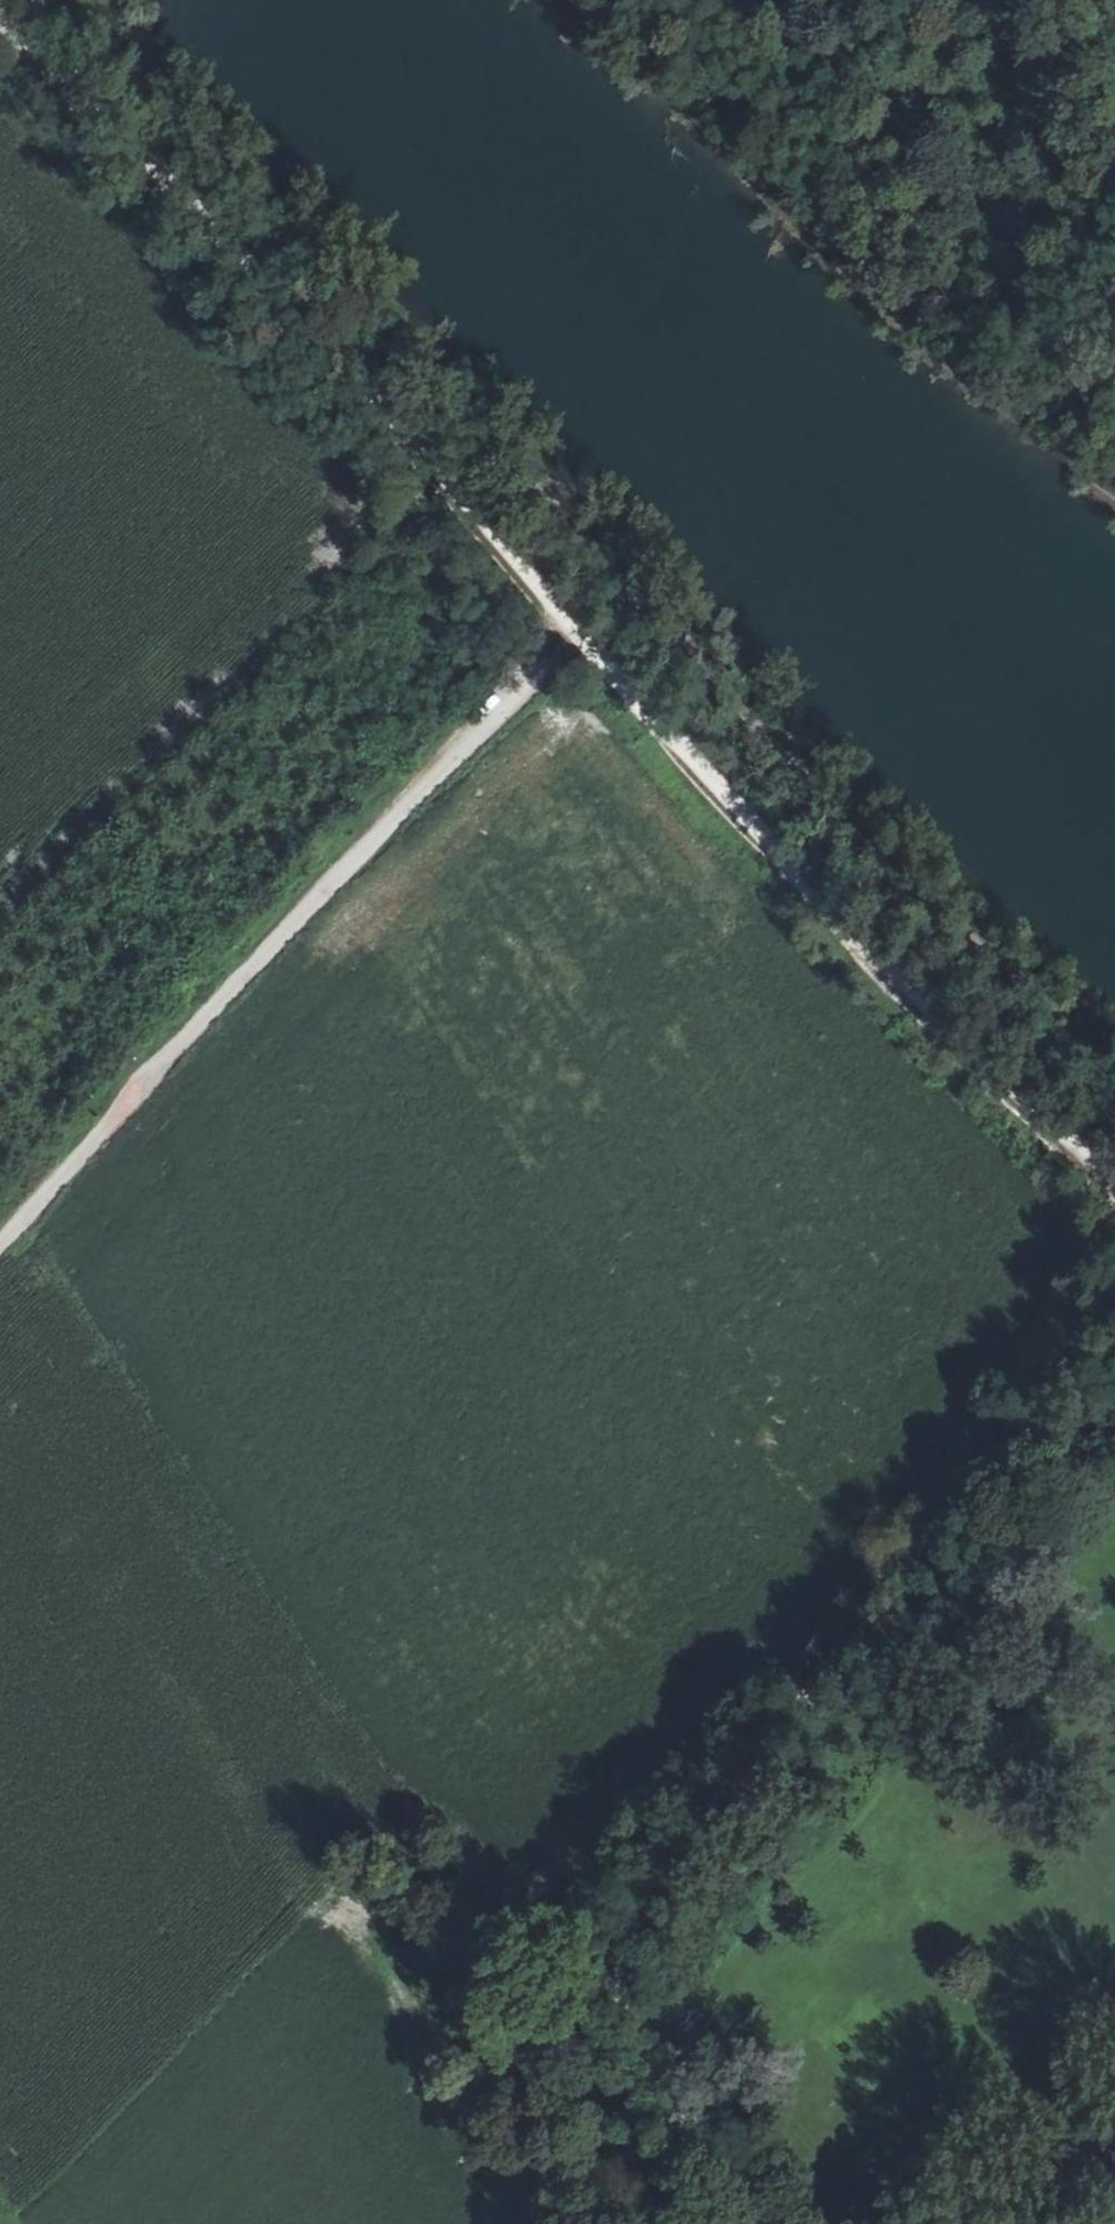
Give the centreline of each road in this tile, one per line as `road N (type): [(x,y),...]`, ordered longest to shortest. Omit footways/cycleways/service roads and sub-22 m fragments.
road 1 (track): [(17,35),(230,244),(426,472),(844,928),(1114,1185)]
road 2 (track): [(1114,1259),(904,1558),(610,1937),(614,1991),(746,2223)]
road 3 (track): [(0,1246),(570,628)]
road 4 (track): [(1114,489),(1046,442),(567,0)]

